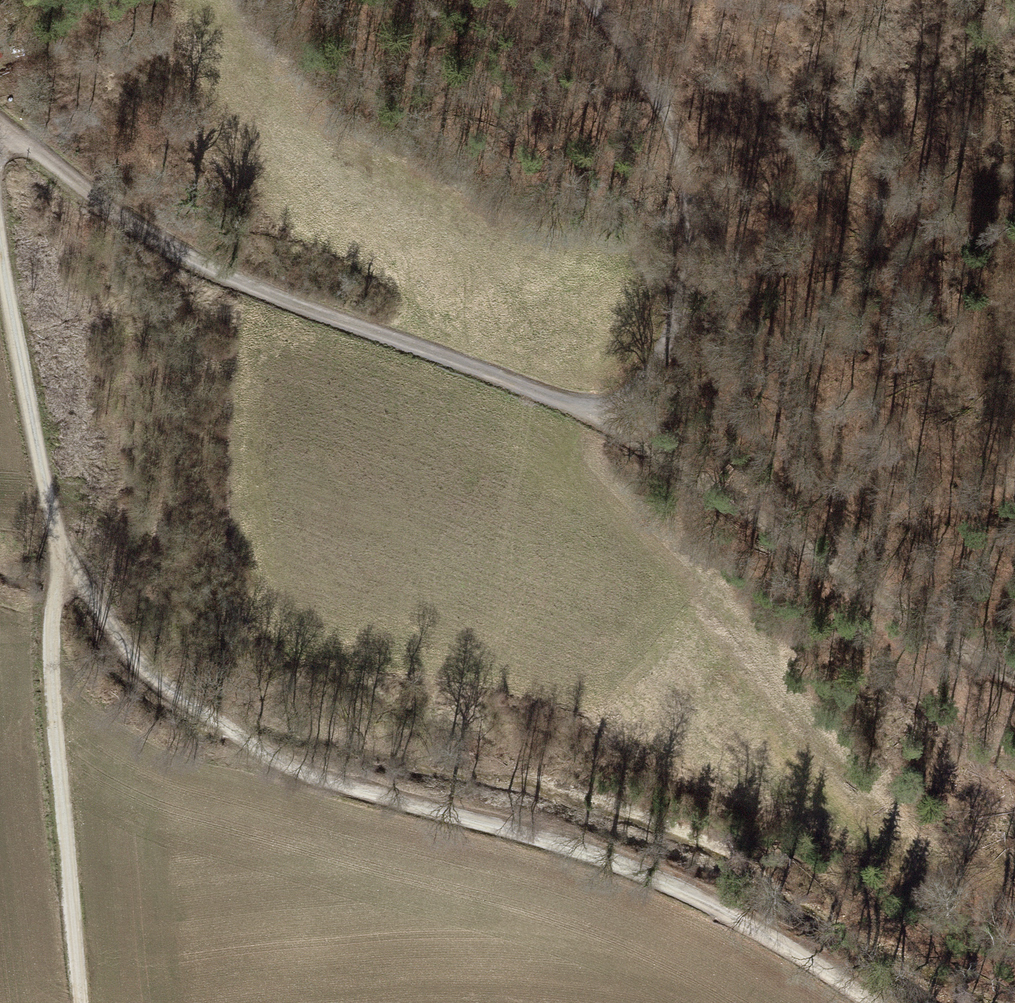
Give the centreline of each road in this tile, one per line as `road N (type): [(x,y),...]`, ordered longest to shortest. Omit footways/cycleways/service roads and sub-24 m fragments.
road 1 (track): [(65,531),(117,642),(264,753),(350,787),(658,876),(880,1002)]
road 2 (track): [(0,222),(65,531),(48,666),(88,1002)]
road 3 (track): [(606,412),(191,248),(0,117)]
road 4 (track): [(606,412),(902,612),(1014,677)]
road 5 (track): [(590,0),(662,102),(697,232),(687,326),(606,412)]

